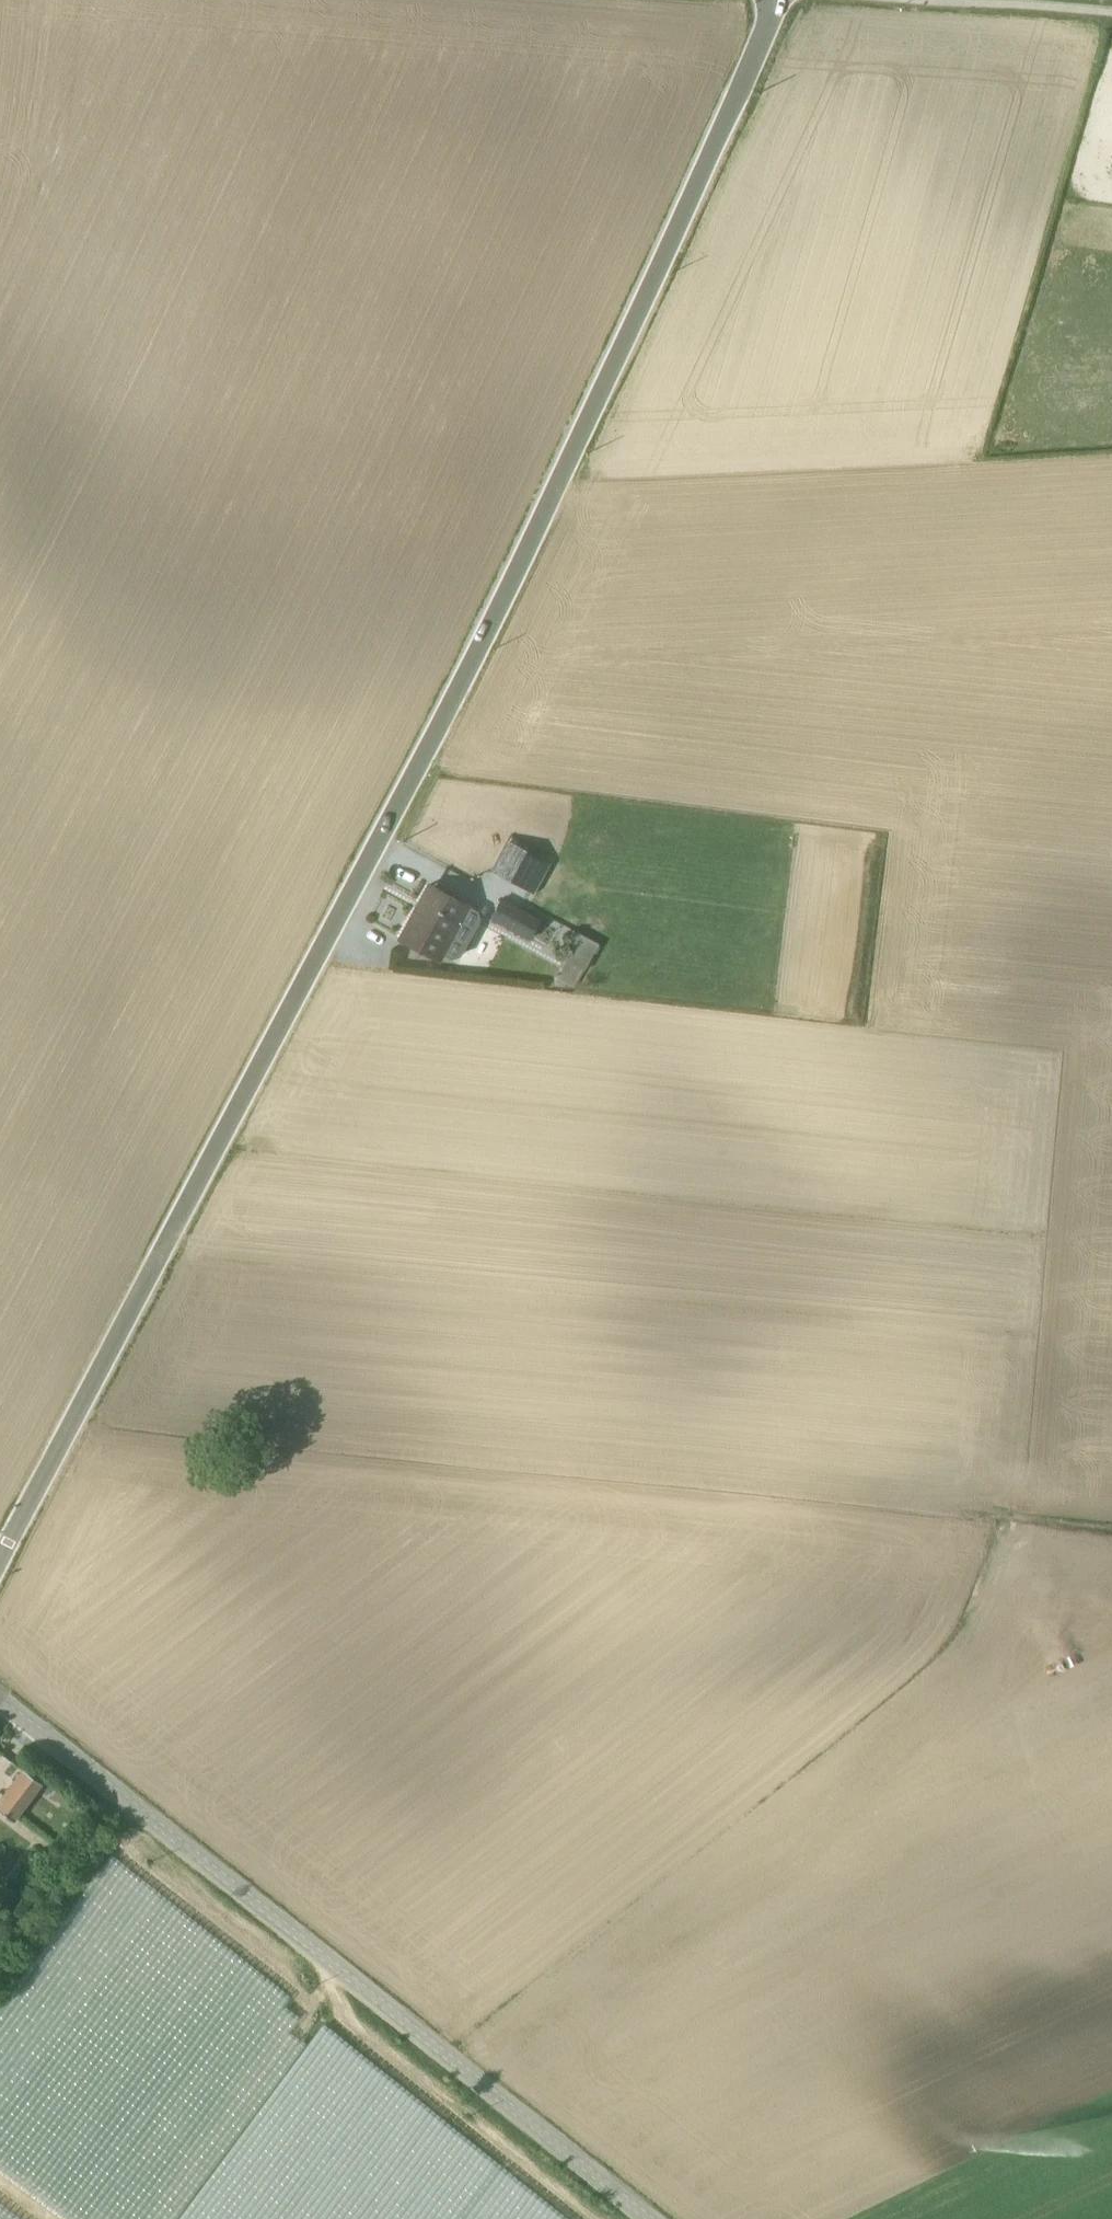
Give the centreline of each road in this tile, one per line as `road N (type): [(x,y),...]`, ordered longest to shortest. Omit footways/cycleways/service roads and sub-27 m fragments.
road 1 (unclassified): [(774,0),(588,425),(0,1562)]
road 2 (unclassified): [(0,1701),(649,2218)]

